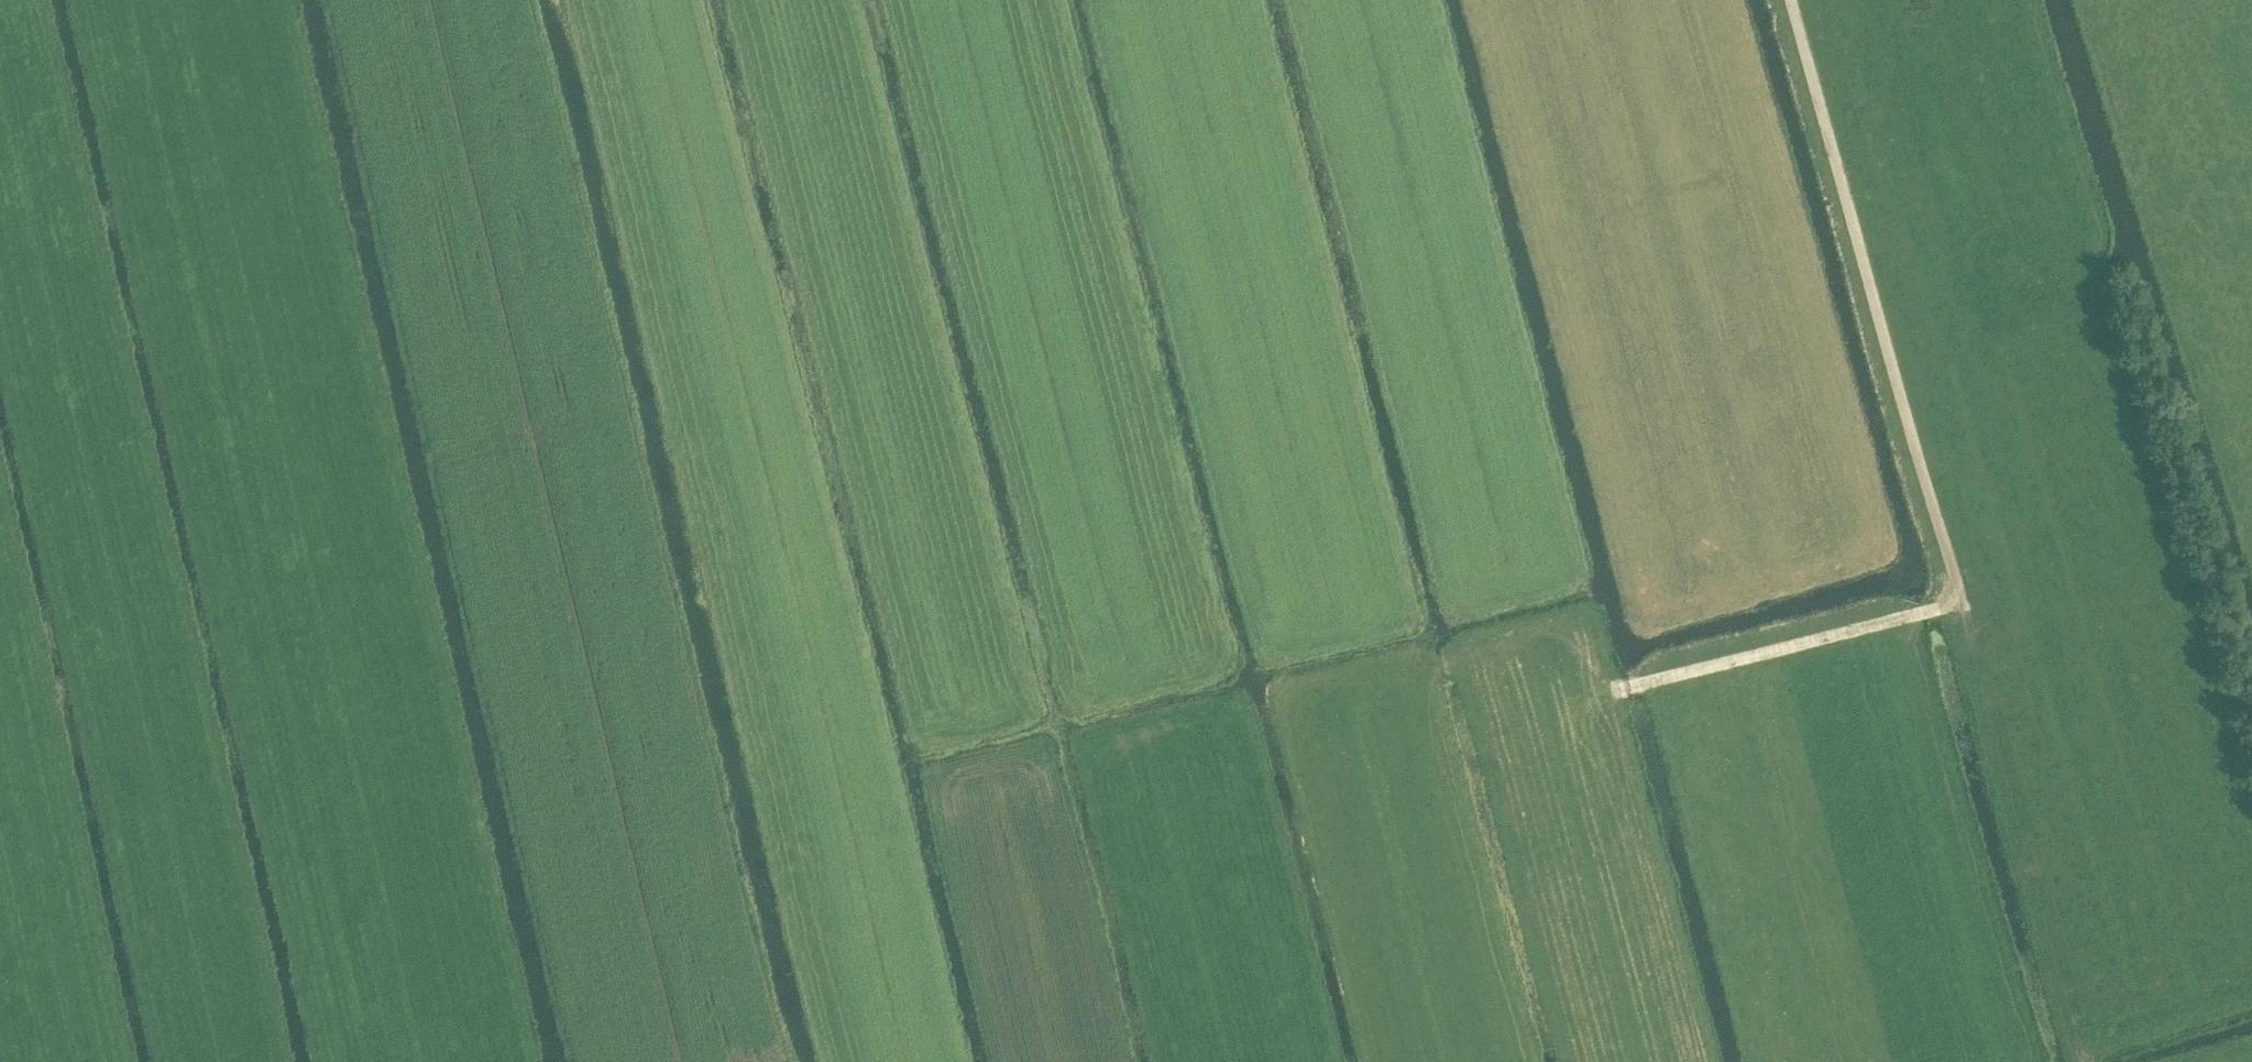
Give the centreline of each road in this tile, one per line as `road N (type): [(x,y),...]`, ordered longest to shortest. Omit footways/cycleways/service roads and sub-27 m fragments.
road 1 (track): [(1974,653),(1791,0)]

